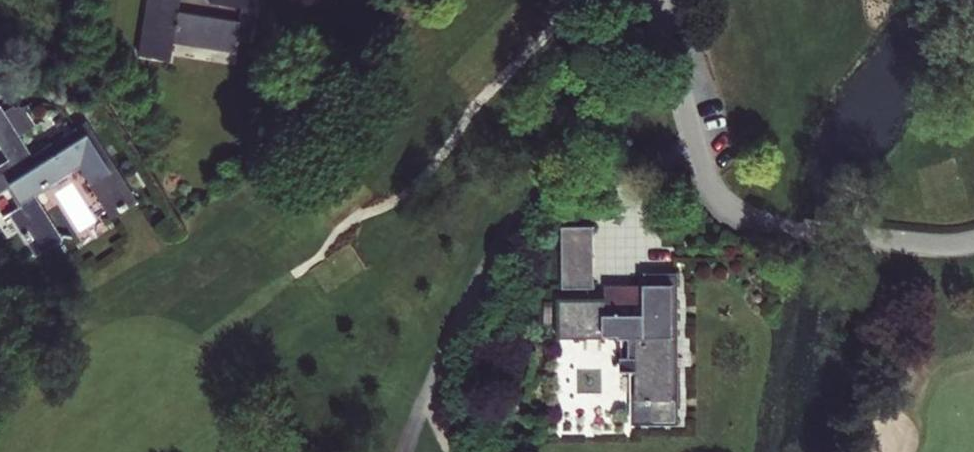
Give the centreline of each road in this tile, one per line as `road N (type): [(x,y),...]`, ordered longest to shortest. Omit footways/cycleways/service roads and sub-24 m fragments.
road 1 (residential): [(653,0),(695,156),(653,175),(553,185),(524,213),(486,275),(404,451)]

